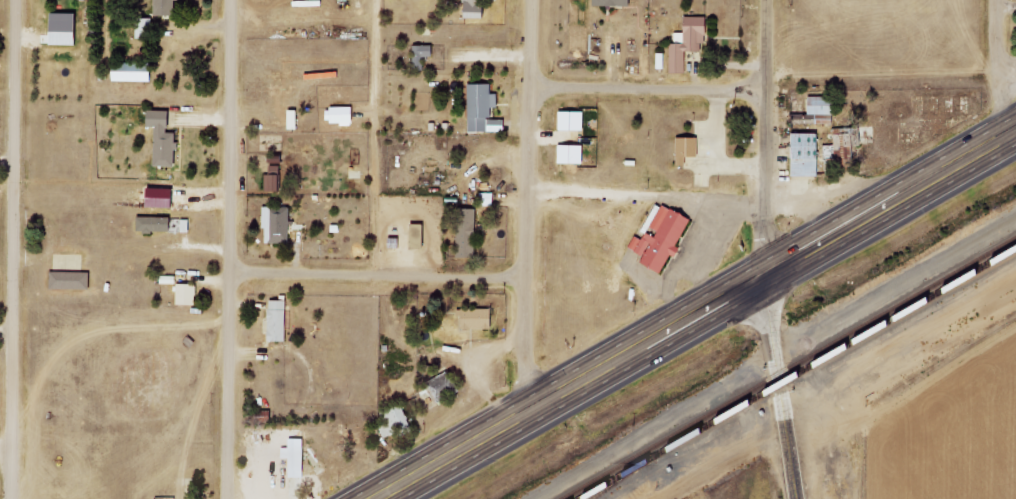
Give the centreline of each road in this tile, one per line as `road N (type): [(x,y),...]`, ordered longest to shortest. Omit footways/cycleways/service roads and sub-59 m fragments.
road 1 (residential): [(11,498),(17,0)]
road 2 (residential): [(228,498),(231,0)]
road 3 (trunk): [(764,275),(375,498)]
road 4 (residential): [(527,411),(533,0)]
road 5 (residential): [(227,273),(525,279)]
road 6 (trunk): [(1015,129),(764,275)]
road 7 (residential): [(764,275),(767,0)]
road 8 (residential): [(531,89),(767,89)]
road 9 (secondary): [(796,498),(764,275)]
road 10 (residential): [(1004,136),(999,0)]

